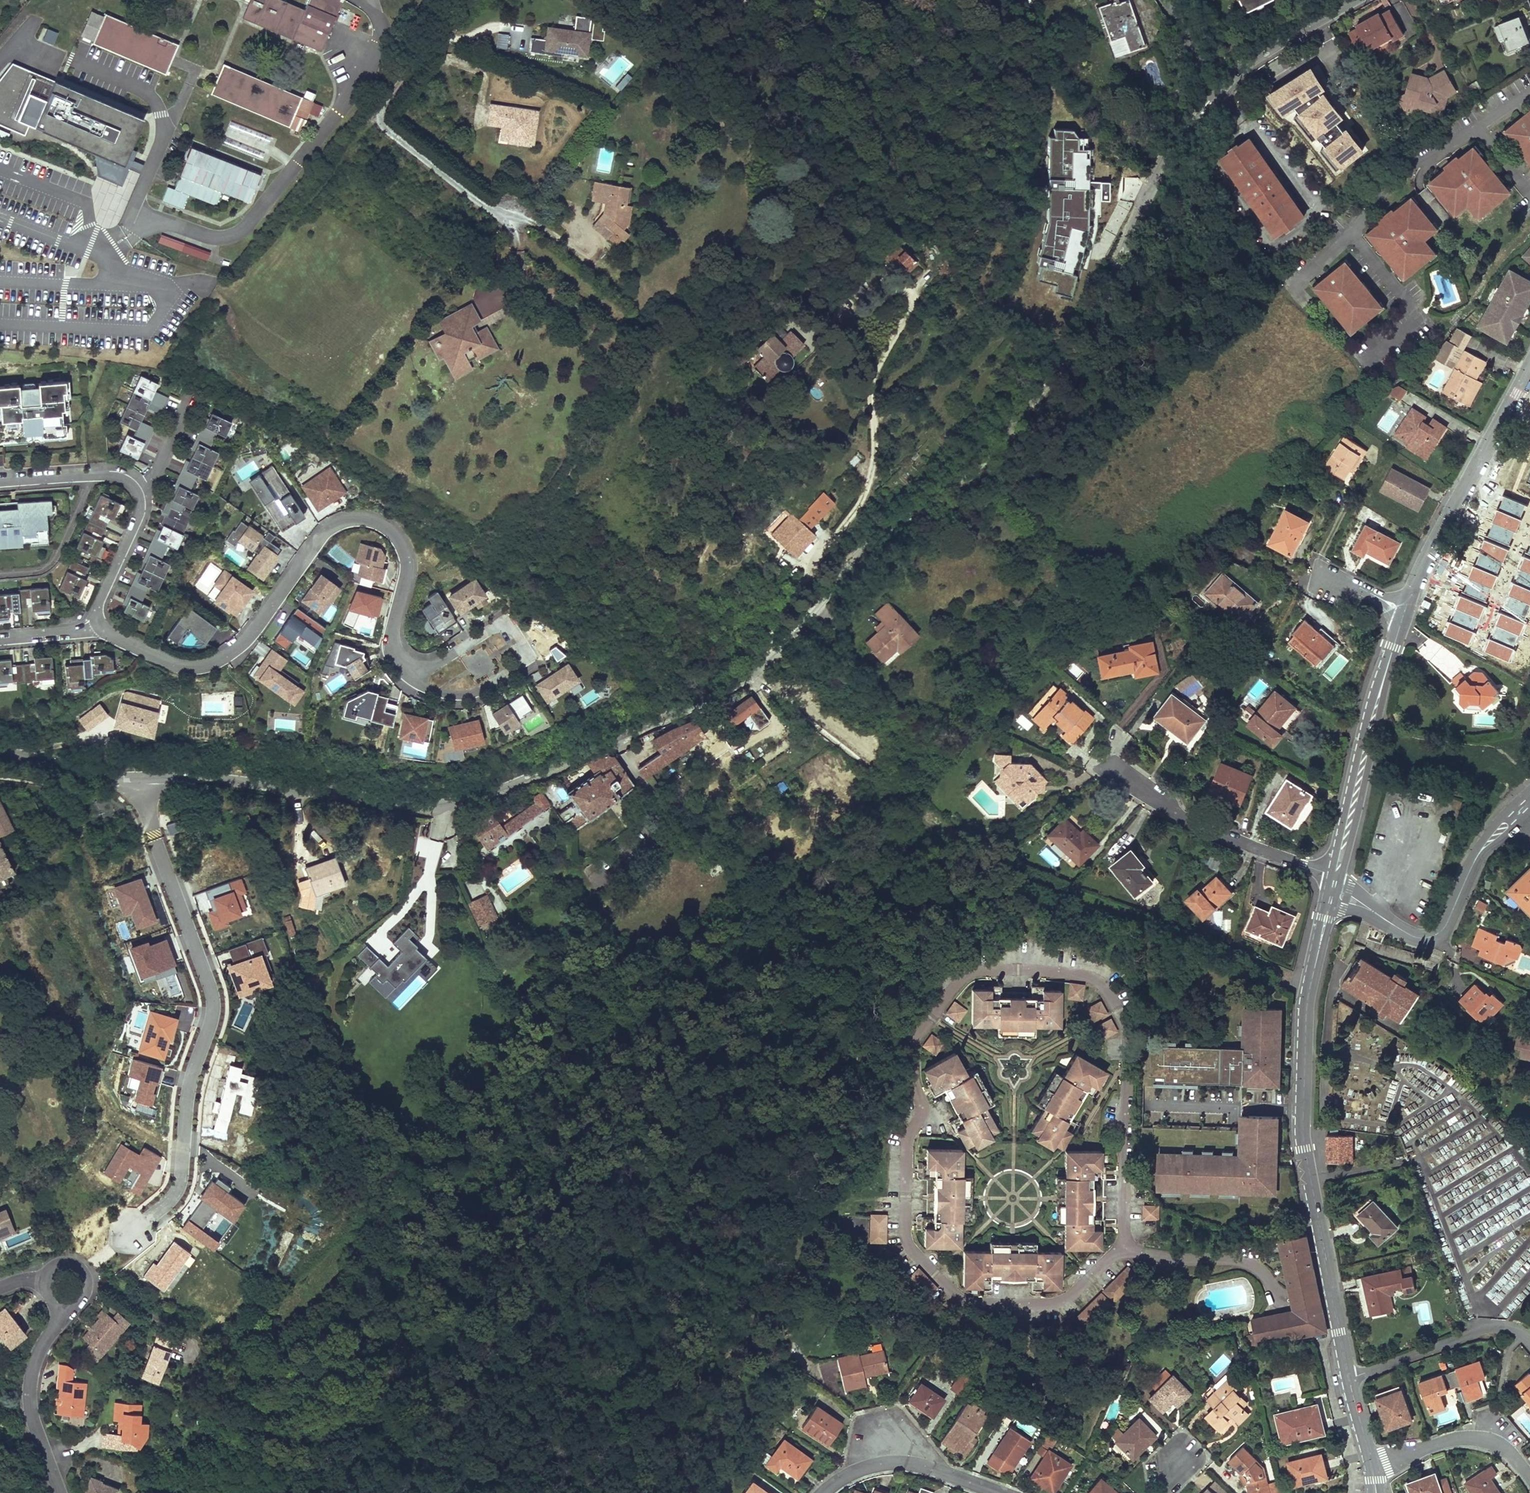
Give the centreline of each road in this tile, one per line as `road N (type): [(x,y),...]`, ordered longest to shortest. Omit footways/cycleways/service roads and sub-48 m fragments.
road 1 (residential): [(142,778),(455,803),(596,752),(740,682),(856,562),(961,483),(1063,367),(1175,144),(1235,72)]
road 2 (residential): [(96,625),(176,666),(209,664),(255,631),(321,533),(364,520),(392,531),(406,557),(391,631),(406,667)]
road 3 (residential): [(142,778),(157,849),(215,999),(189,1083),(179,1192),(124,1240)]
road 4 (residential): [(1317,955),(1306,1013),(1303,1135),(1348,1379)]
road 5 (residential): [(1529,367),(1405,612)]
road 6 (residential): [(406,667),(440,694),(474,693),(523,664),(525,646),(501,627),(424,668)]
road 7 (residential): [(1332,876),(1184,819),(1109,770)]
road 8 (residential): [(1340,882),(1393,648)]
road 9 (residential): [(1393,648),(1369,709),(1332,876)]
road 10 (residential): [(1522,807),(1480,852),(1442,930),(1413,937),(1373,912)]
road 11 (residential): [(822,1492),(867,1462),(901,1460),(946,1466),(1008,1492)]
road 12 (residential): [(1348,1379),(1494,1324),(1511,1324),(1529,1344)]
road 13 (residential): [(58,1492),(31,1420),(29,1388),(66,1307)]
road 14 (residential): [(1372,1467),(1472,1437),(1510,1453),(1529,1478)]
road 15 (residential): [(0,753),(142,778)]
road 16 (residential): [(137,493),(113,475),(0,482)]
road 17 (residential): [(96,625),(98,602),(138,516),(137,493)]
road 18 (residential): [(1356,0),(1235,72)]

